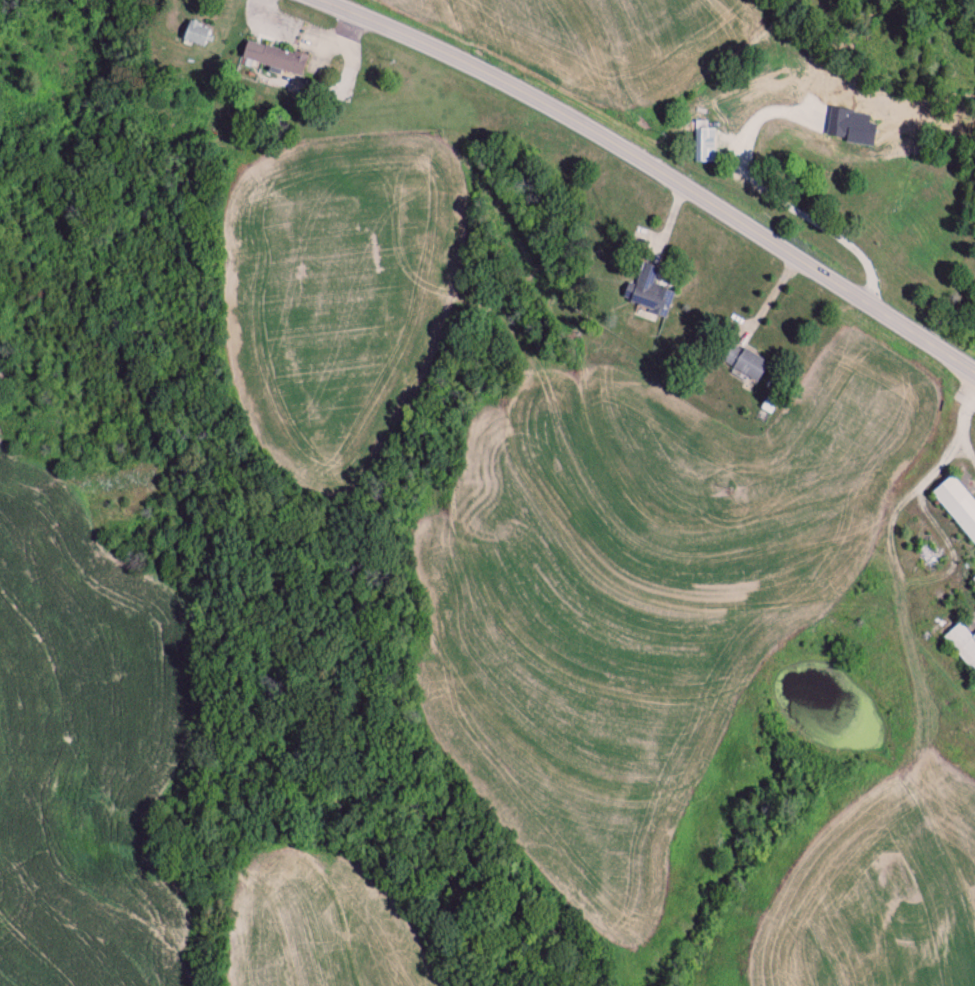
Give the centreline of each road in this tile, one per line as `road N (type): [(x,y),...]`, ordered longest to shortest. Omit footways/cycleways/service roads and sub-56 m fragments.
road 1 (secondary): [(974,375),(467,86),(253,0)]

